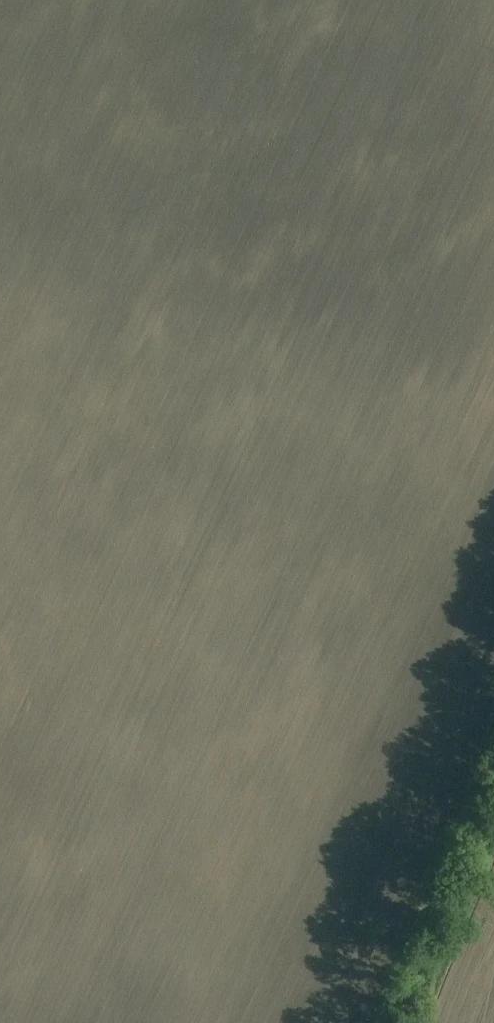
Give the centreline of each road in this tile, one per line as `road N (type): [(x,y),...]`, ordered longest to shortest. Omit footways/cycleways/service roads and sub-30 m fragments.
road 1 (unclassified): [(377,1022),(493,737)]

